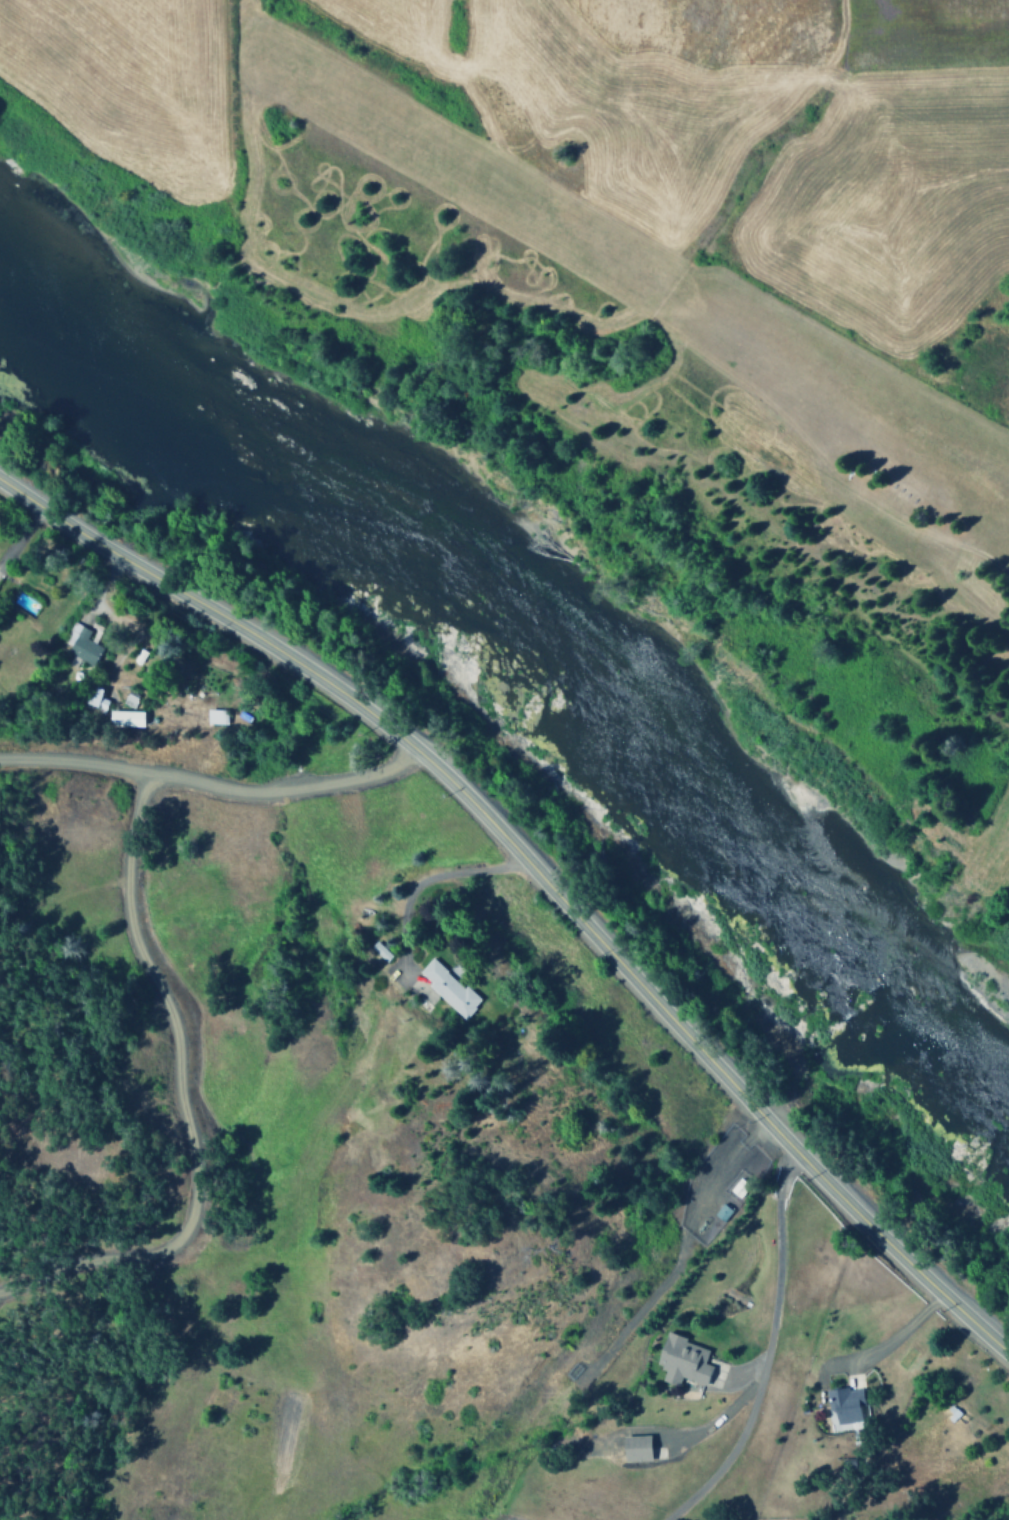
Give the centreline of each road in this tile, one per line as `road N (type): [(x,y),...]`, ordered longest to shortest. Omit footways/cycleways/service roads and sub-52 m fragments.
road 1 (secondary): [(1008,1352),(894,1247),(477,804),(401,734),(291,655),(0,478)]
road 2 (residential): [(798,1149),(777,1199),(776,1299),(755,1399),(724,1464),(669,1519)]

